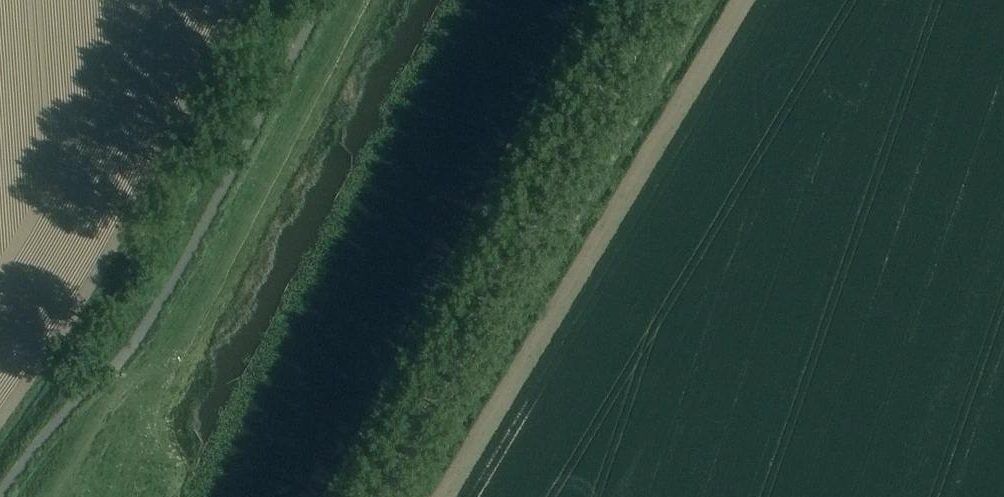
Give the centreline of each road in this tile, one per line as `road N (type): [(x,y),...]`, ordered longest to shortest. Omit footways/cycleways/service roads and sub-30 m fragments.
road 1 (track): [(734,0),(434,496)]
road 2 (unclassified): [(382,496),(651,0)]
road 3 (track): [(104,422),(205,296),(360,0)]

